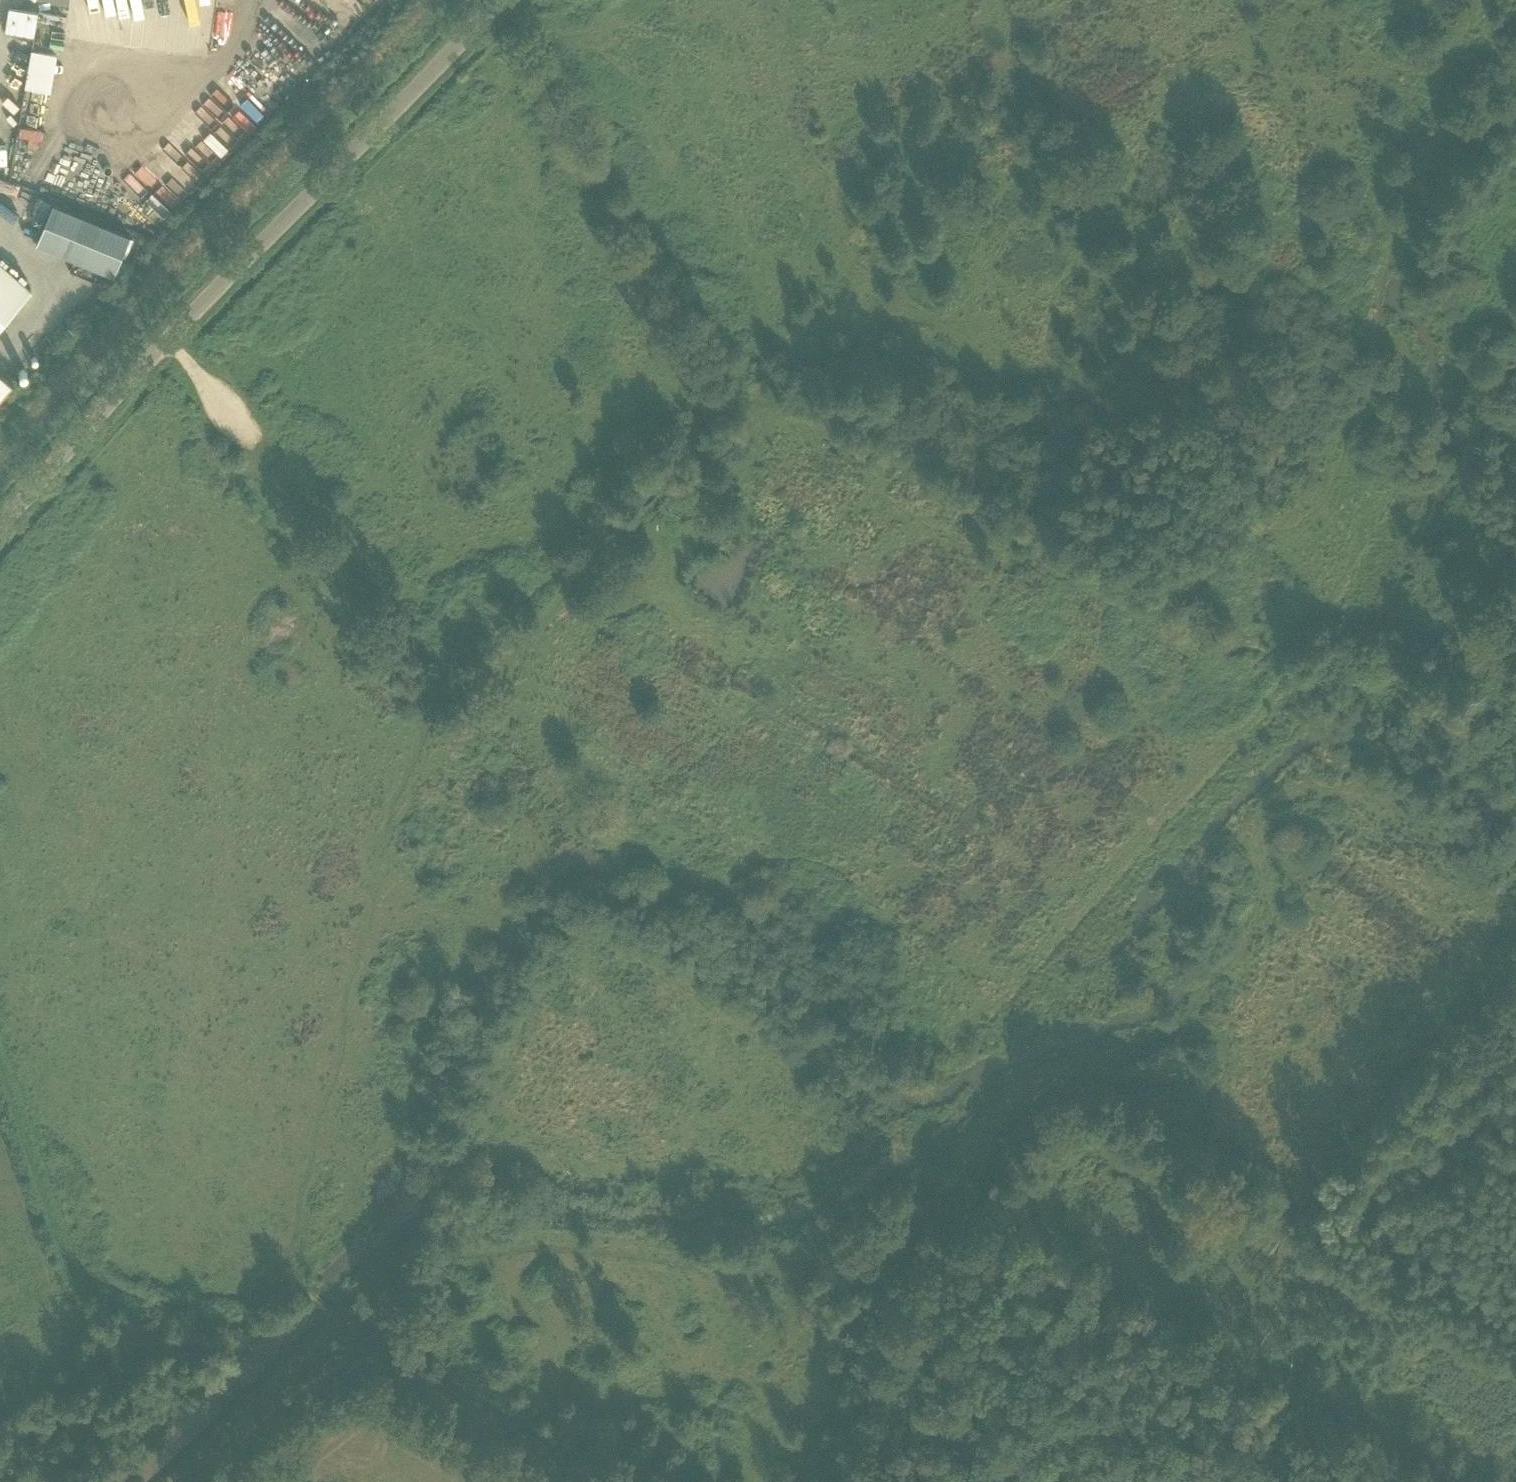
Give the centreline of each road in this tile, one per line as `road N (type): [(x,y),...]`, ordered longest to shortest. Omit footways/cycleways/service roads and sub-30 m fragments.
road 1 (unclassified): [(0,529),(168,340),(500,0)]
road 2 (track): [(579,1481),(363,1353)]
road 3 (track): [(901,1481),(972,1244)]
road 4 (track): [(297,511),(168,340)]
road 5 (track): [(363,1353),(218,1481)]

